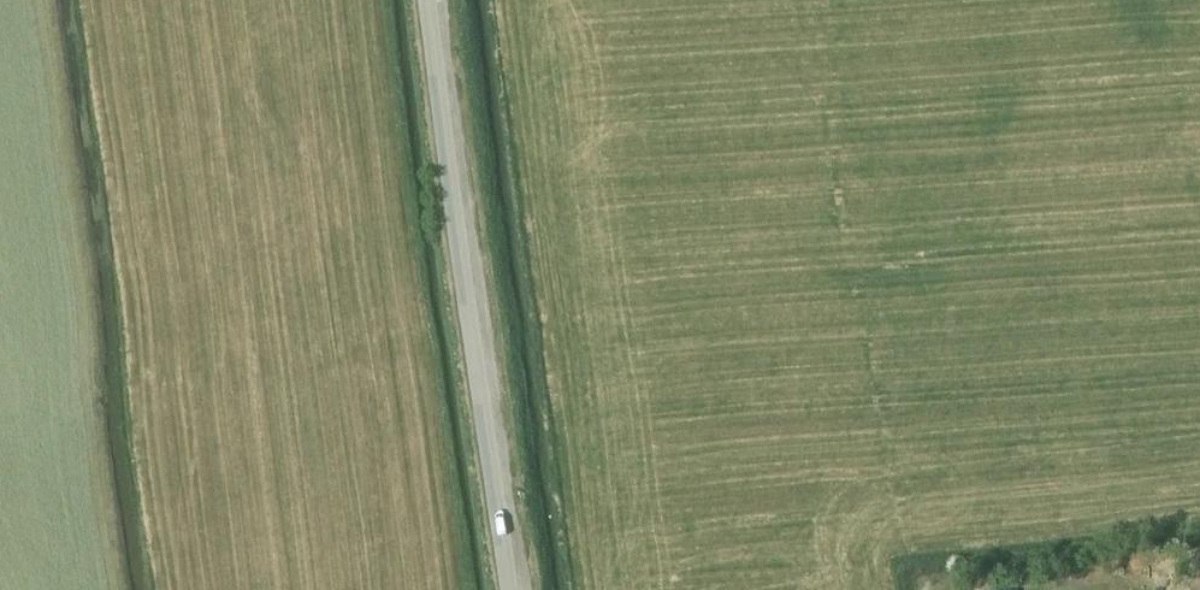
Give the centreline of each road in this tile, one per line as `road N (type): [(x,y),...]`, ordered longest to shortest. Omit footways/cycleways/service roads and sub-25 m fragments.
road 1 (tertiary): [(511,589),(430,0)]

